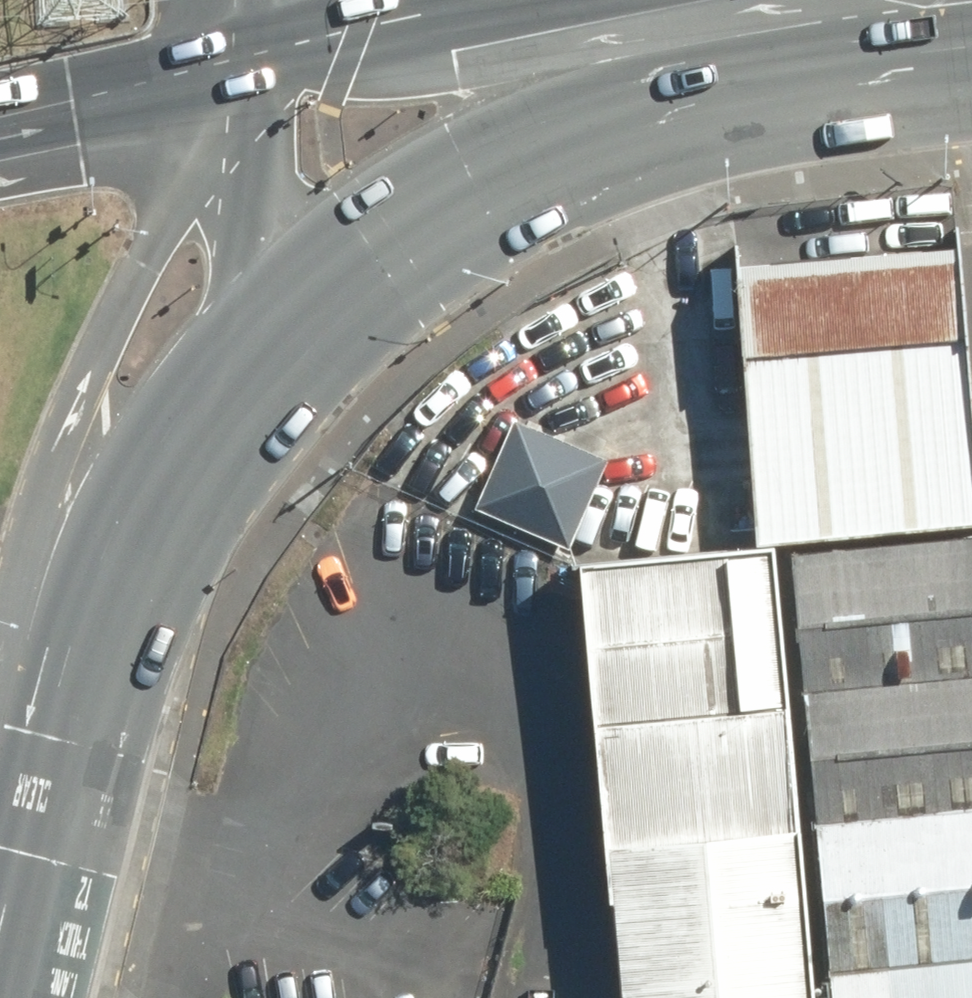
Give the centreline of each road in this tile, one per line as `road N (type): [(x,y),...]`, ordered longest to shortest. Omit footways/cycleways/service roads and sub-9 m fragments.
road 1 (primary): [(68,707),(80,452),(105,338),(252,78)]
road 2 (primary): [(726,20),(378,233),(256,345)]
road 3 (primary): [(252,78),(726,20)]
road 4 (primary): [(256,345),(68,707)]
road 5 (primary): [(68,707),(2,997)]
road 6 (primary): [(252,78),(263,242),(256,345)]
road 7 (motorway): [(0,135),(252,78)]
road 8 (primary): [(726,20),(869,0)]

